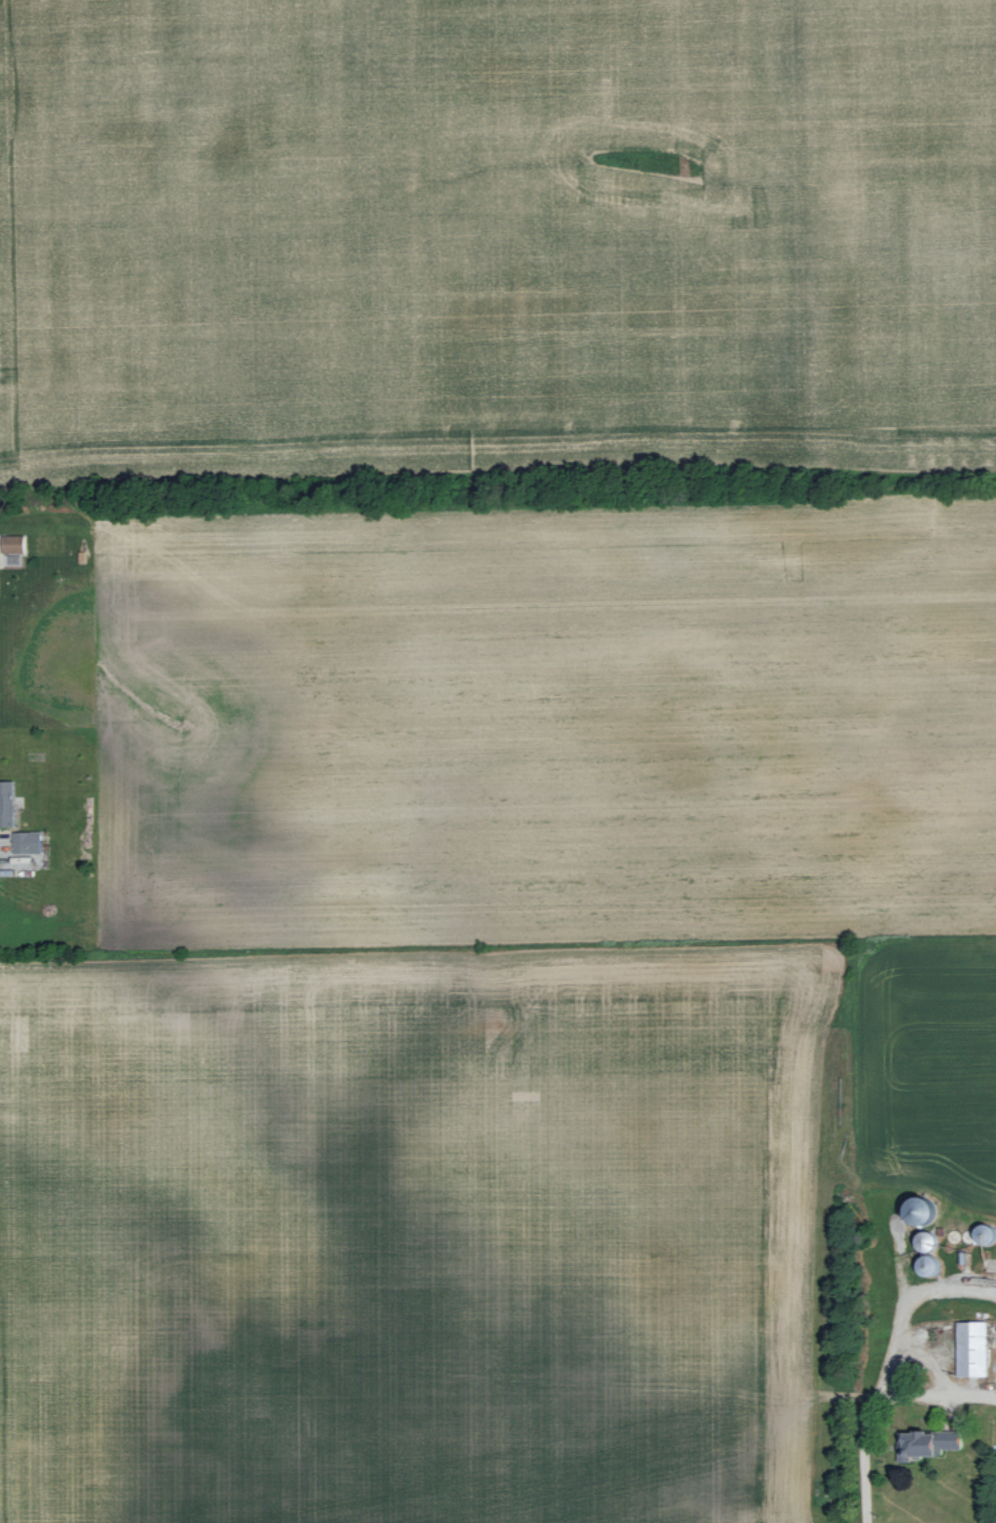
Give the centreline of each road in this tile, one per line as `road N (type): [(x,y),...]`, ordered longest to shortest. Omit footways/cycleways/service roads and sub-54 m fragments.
road 1 (residential): [(864,1522),(864,1441),(873,1403)]

